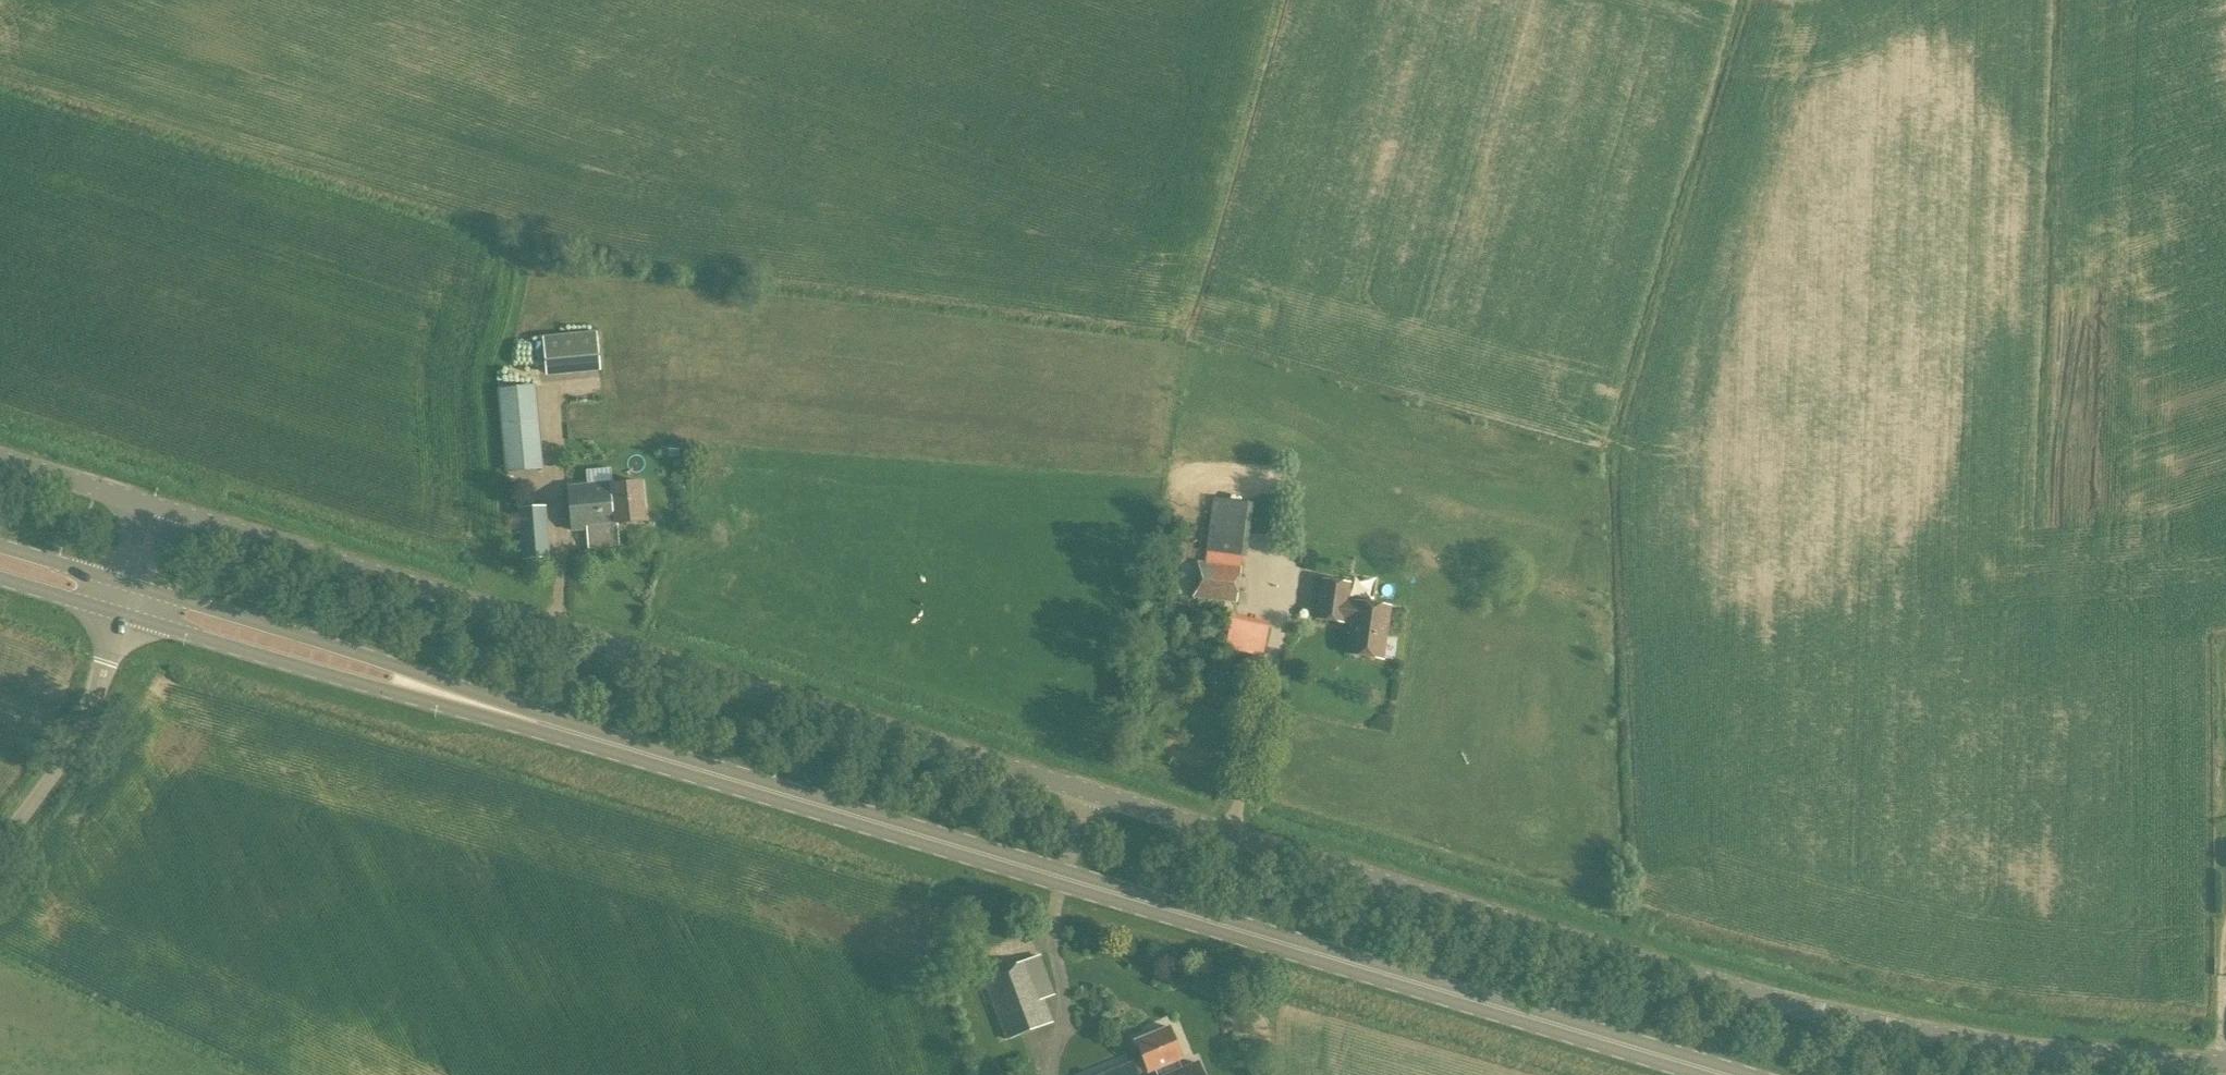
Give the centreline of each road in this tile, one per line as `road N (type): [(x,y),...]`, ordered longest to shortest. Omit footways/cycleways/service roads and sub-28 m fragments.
road 1 (unclassified): [(2225,1067),(1835,1018),(1076,791)]
road 2 (secondary): [(1060,879),(127,597)]
road 3 (unclassified): [(1076,791),(156,508)]
road 4 (secondary): [(1722,1074),(1060,879)]
road 5 (unclassified): [(0,848),(59,769),(98,696),(127,597)]
road 6 (unclassified): [(0,458),(156,508)]
road 7 (secondary): [(127,597),(0,559)]

